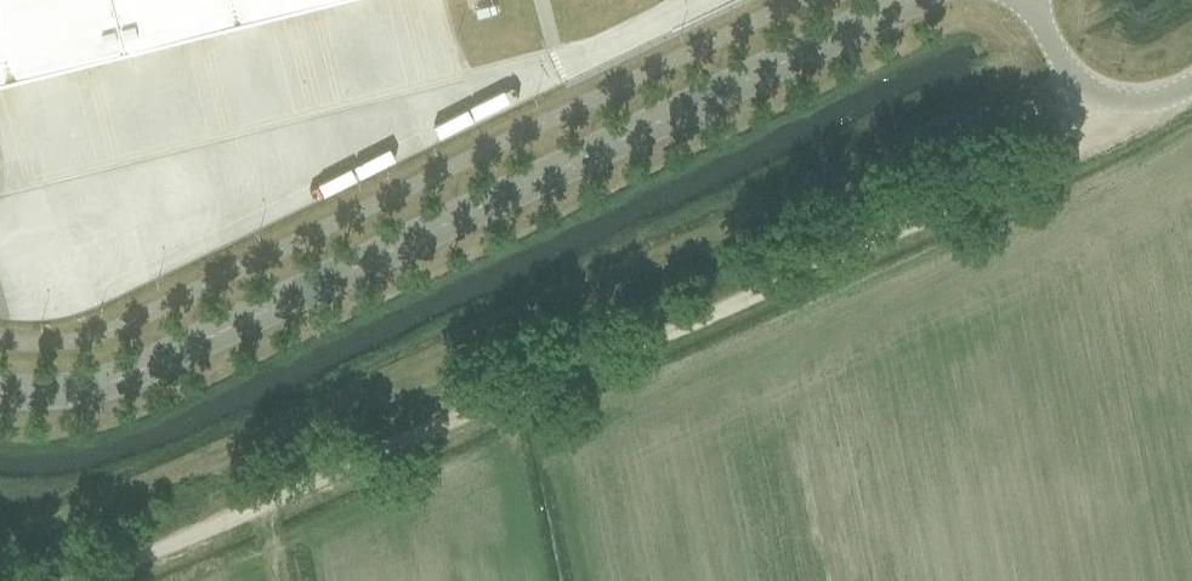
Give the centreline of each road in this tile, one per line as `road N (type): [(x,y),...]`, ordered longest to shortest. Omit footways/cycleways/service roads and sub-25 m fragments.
road 1 (track): [(140,580),(1053,158),(1098,97)]
road 2 (tertiary): [(0,395),(109,385),(915,0)]
road 3 (tertiary): [(1098,97),(1070,78),(1031,0)]

